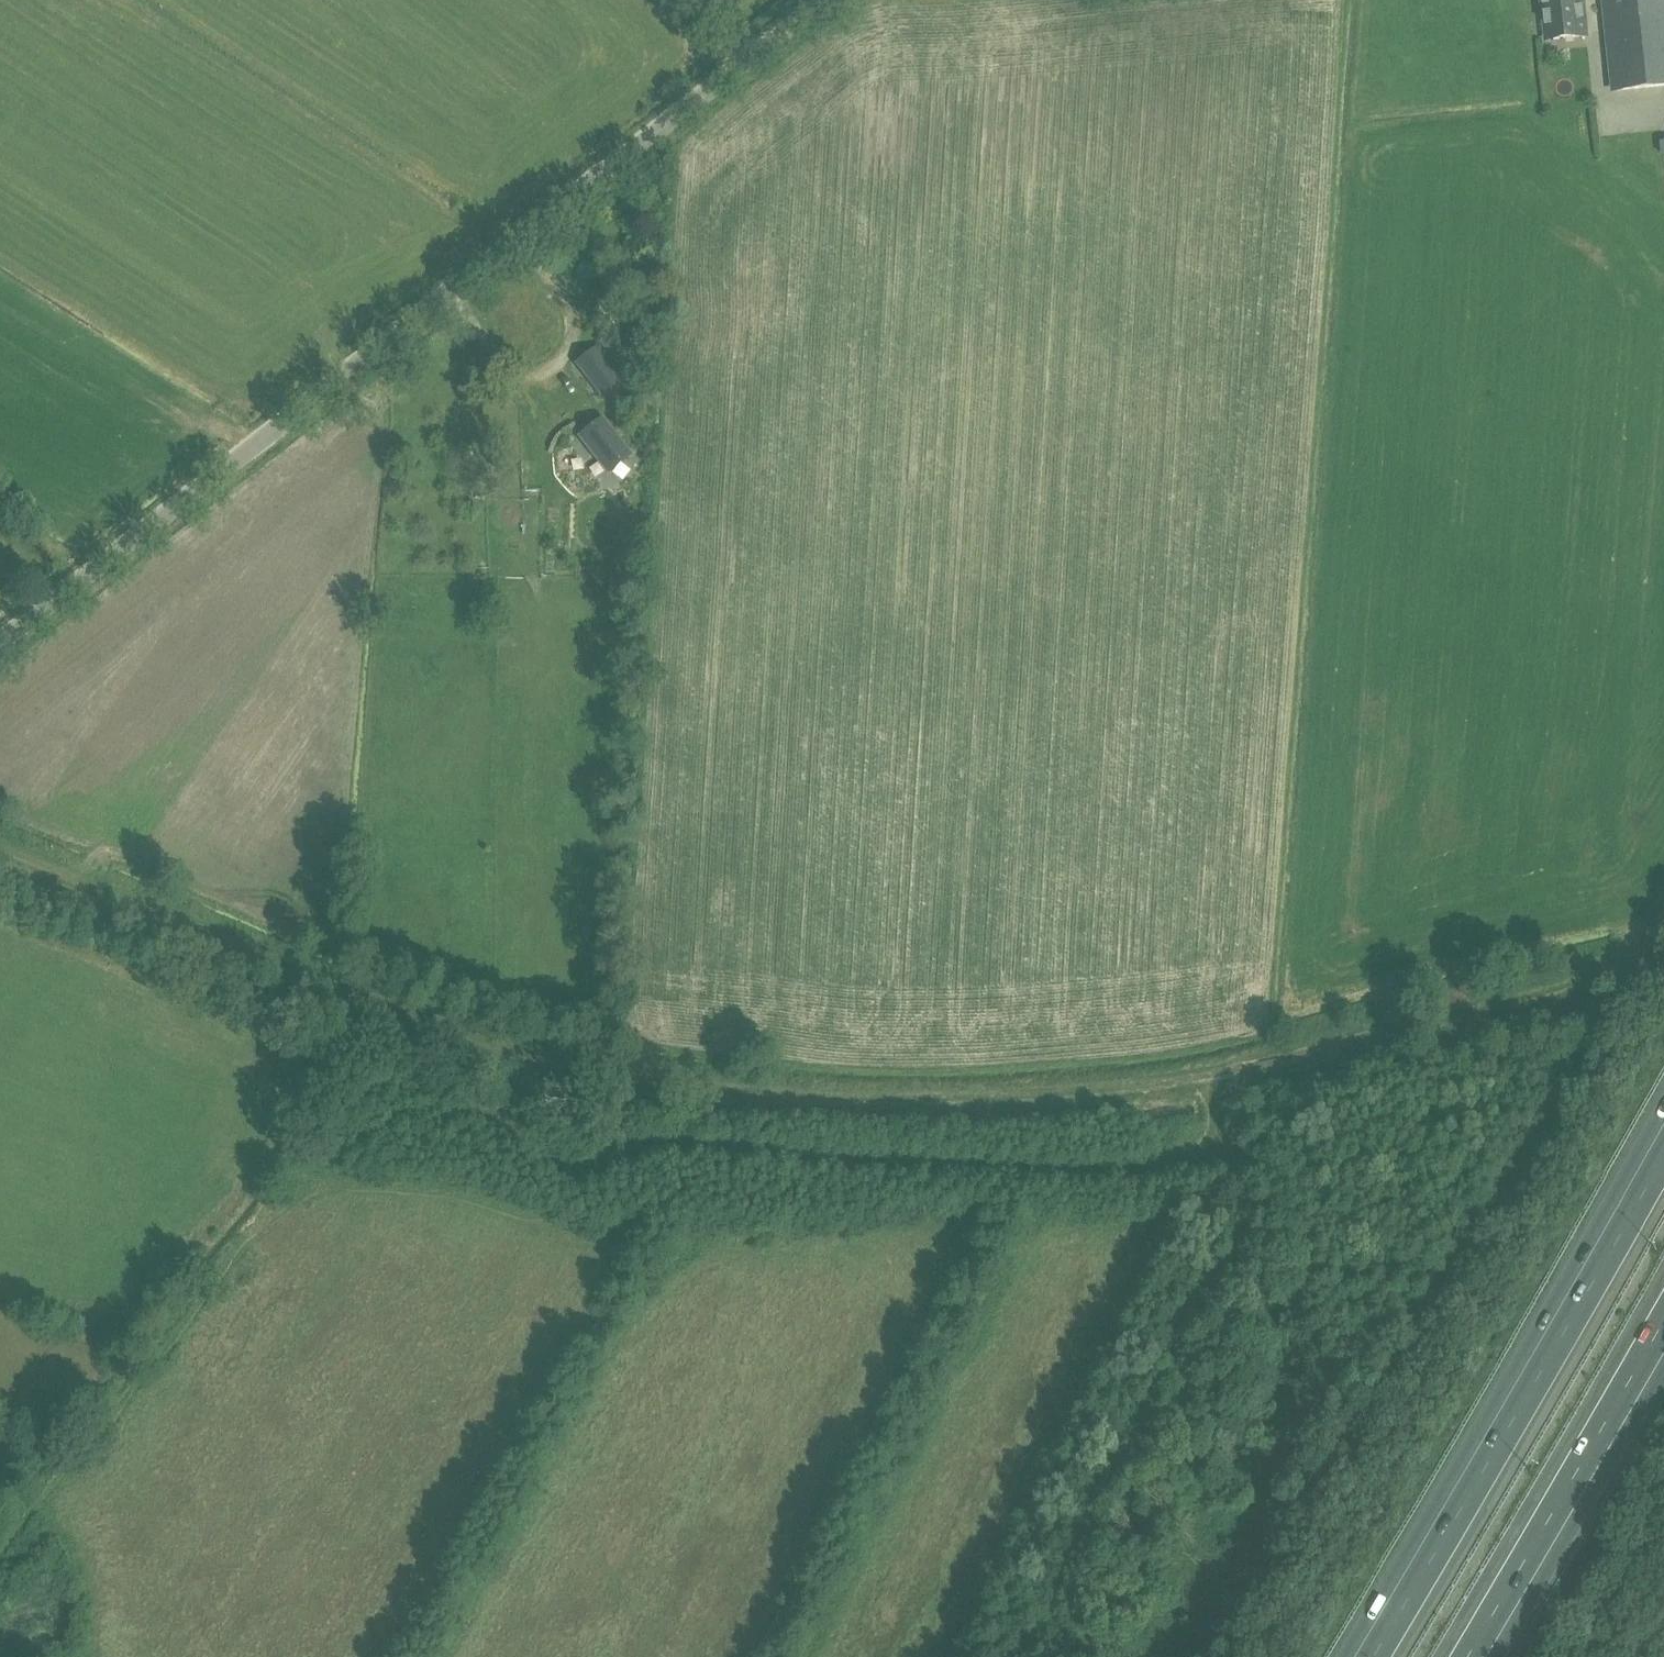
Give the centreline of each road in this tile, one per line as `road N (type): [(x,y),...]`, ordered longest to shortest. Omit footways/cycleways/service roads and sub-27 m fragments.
road 1 (unclassified): [(0,637),(818,0)]
road 2 (motorway): [(1663,1138),(1363,1656)]
road 3 (motorway): [(1475,1656),(1663,1337)]

